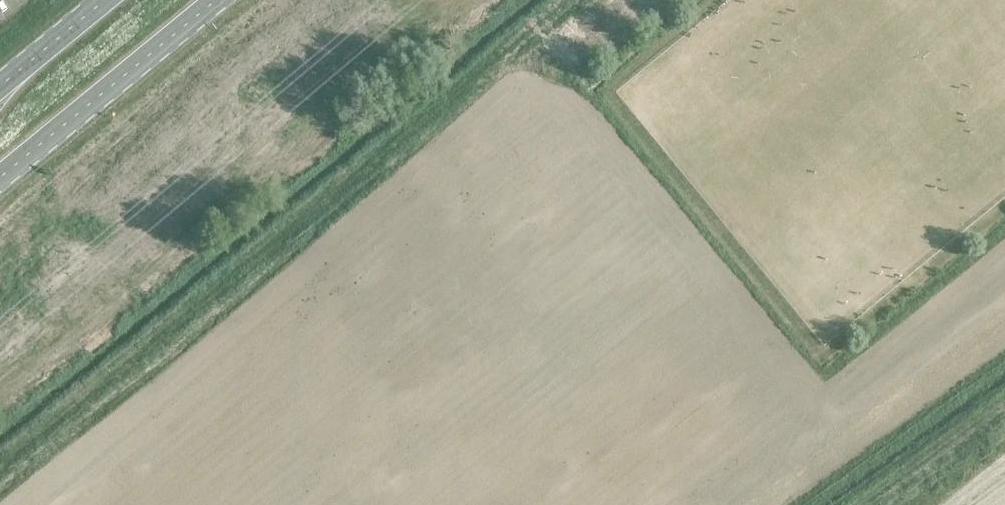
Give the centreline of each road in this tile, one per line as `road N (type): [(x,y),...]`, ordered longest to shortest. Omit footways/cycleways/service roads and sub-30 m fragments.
road 1 (secondary): [(0,177),(216,0)]
road 2 (secondary): [(104,0),(0,87)]

